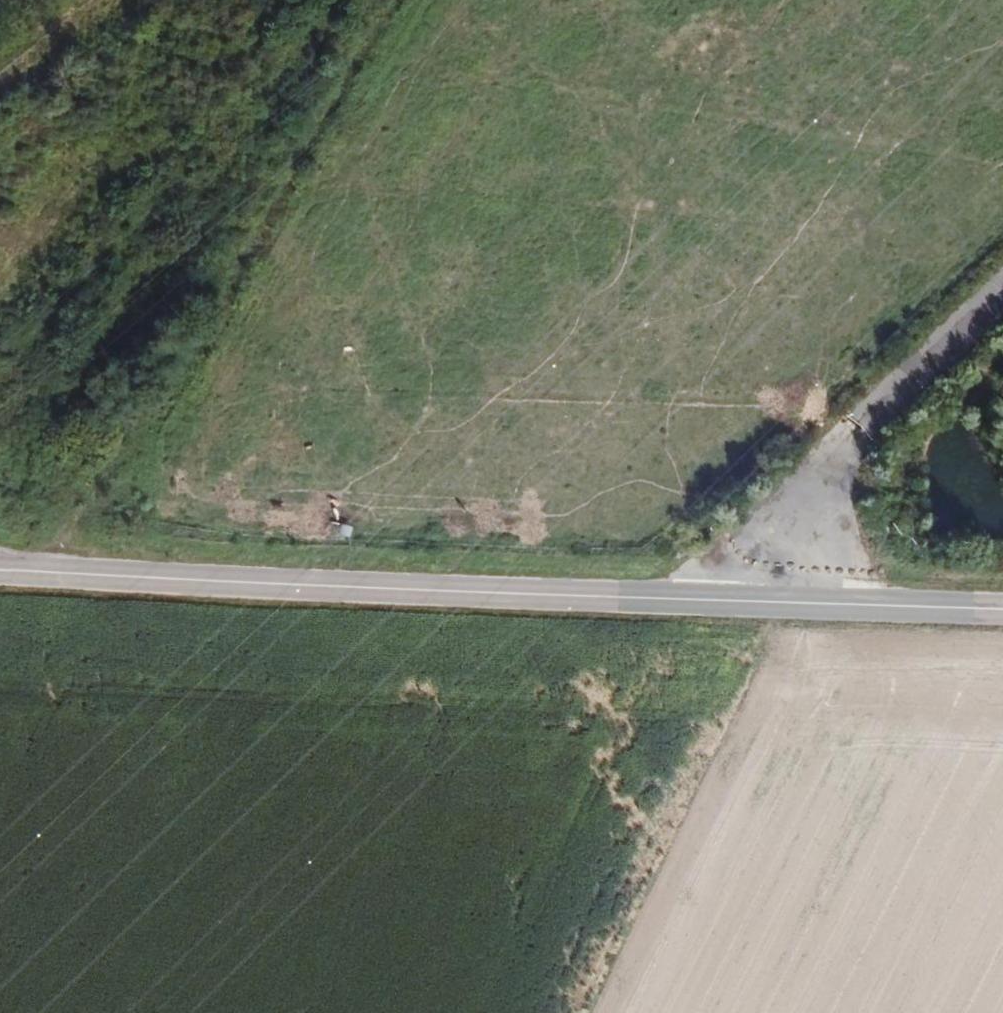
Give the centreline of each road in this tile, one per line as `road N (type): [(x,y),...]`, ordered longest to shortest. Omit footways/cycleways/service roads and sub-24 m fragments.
road 1 (secondary): [(763,599),(0,570)]
road 2 (unclassified): [(763,599),(818,470),(1002,293)]
road 3 (secondary): [(1002,607),(763,599)]

